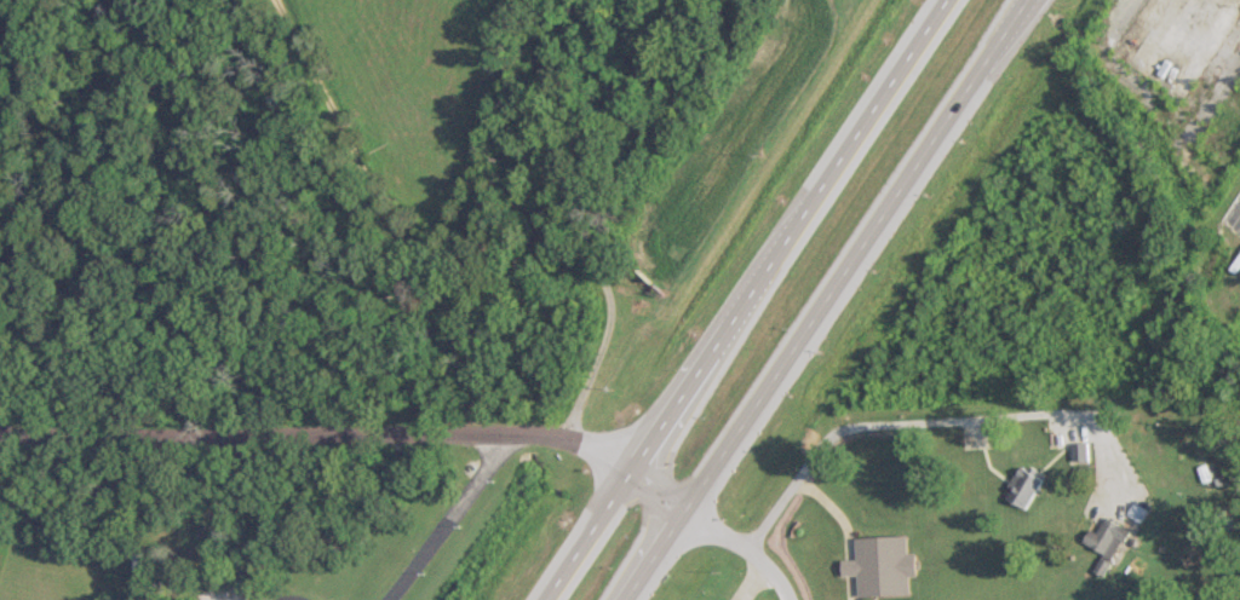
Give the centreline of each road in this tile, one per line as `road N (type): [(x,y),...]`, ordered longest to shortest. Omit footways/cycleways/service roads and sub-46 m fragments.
road 1 (trunk): [(626,599),(1028,0)]
road 2 (trunk): [(948,0),(547,599)]
road 3 (residential): [(632,473),(569,440),(490,432),(0,434)]
road 4 (residential): [(687,509),(751,550),(790,599)]

